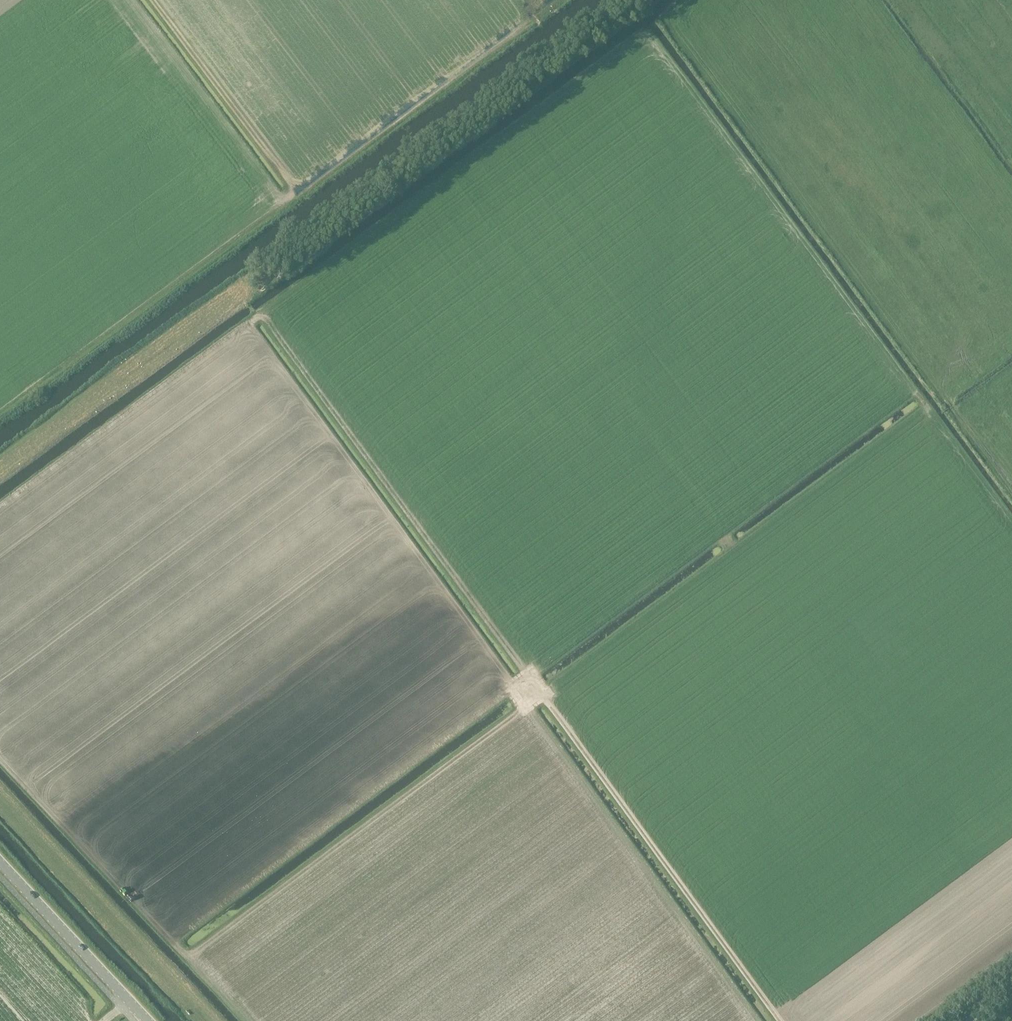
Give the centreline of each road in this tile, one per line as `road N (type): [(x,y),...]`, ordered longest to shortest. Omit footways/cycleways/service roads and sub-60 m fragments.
road 1 (track): [(265,316),(778,1020)]
road 2 (track): [(298,191),(156,0)]
road 3 (tertiary): [(146,1020),(0,865)]

